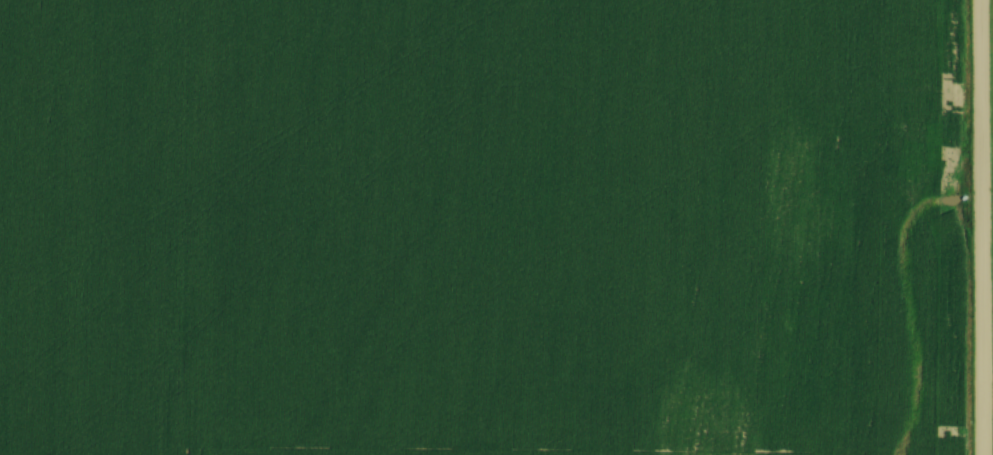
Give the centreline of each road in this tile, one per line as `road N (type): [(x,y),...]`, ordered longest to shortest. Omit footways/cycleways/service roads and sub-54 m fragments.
road 1 (residential): [(978,454),(976,0)]

